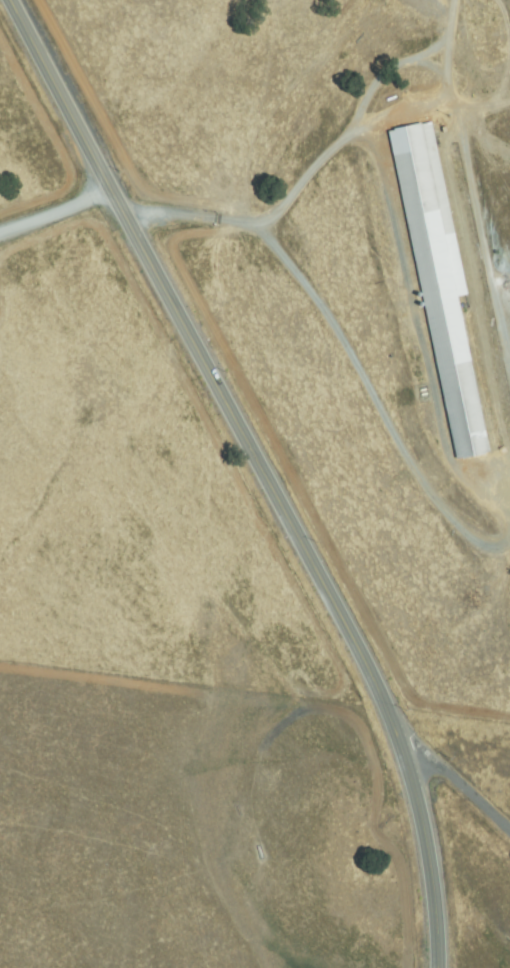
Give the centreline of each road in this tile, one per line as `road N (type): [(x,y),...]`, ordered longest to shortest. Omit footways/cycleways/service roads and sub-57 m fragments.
road 1 (primary): [(434,967),(432,906),(402,747),(6,0)]
road 2 (residential): [(364,127),(273,222),(152,210),(124,216)]
road 3 (residential): [(509,834),(402,747)]

